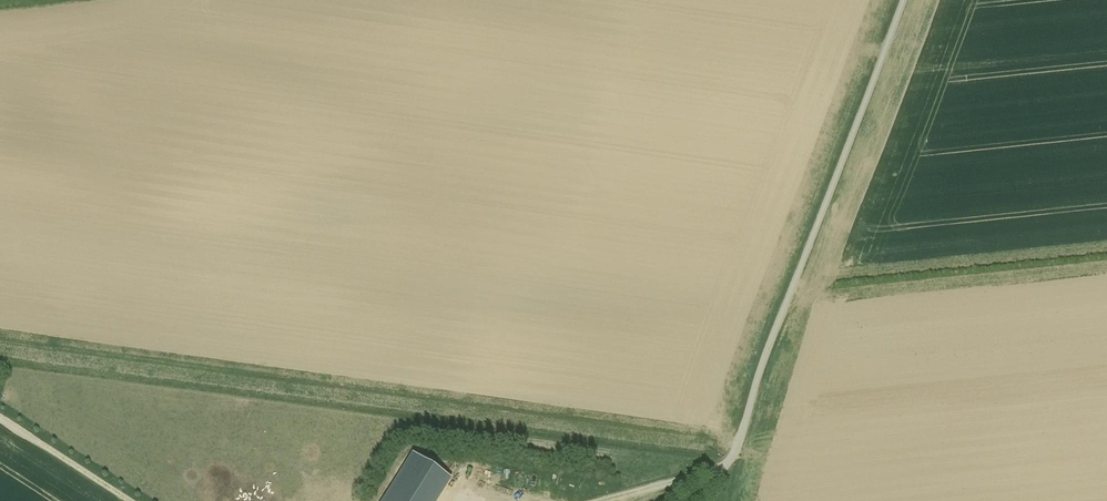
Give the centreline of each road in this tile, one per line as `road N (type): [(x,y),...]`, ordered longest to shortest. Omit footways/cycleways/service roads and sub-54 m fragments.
road 1 (track): [(34,394),(77,382),(726,468)]
road 2 (unclassified): [(690,500),(733,459),(902,0)]
road 3 (track): [(130,500),(0,416)]
road 4 (track): [(414,427),(373,447),(308,500)]

